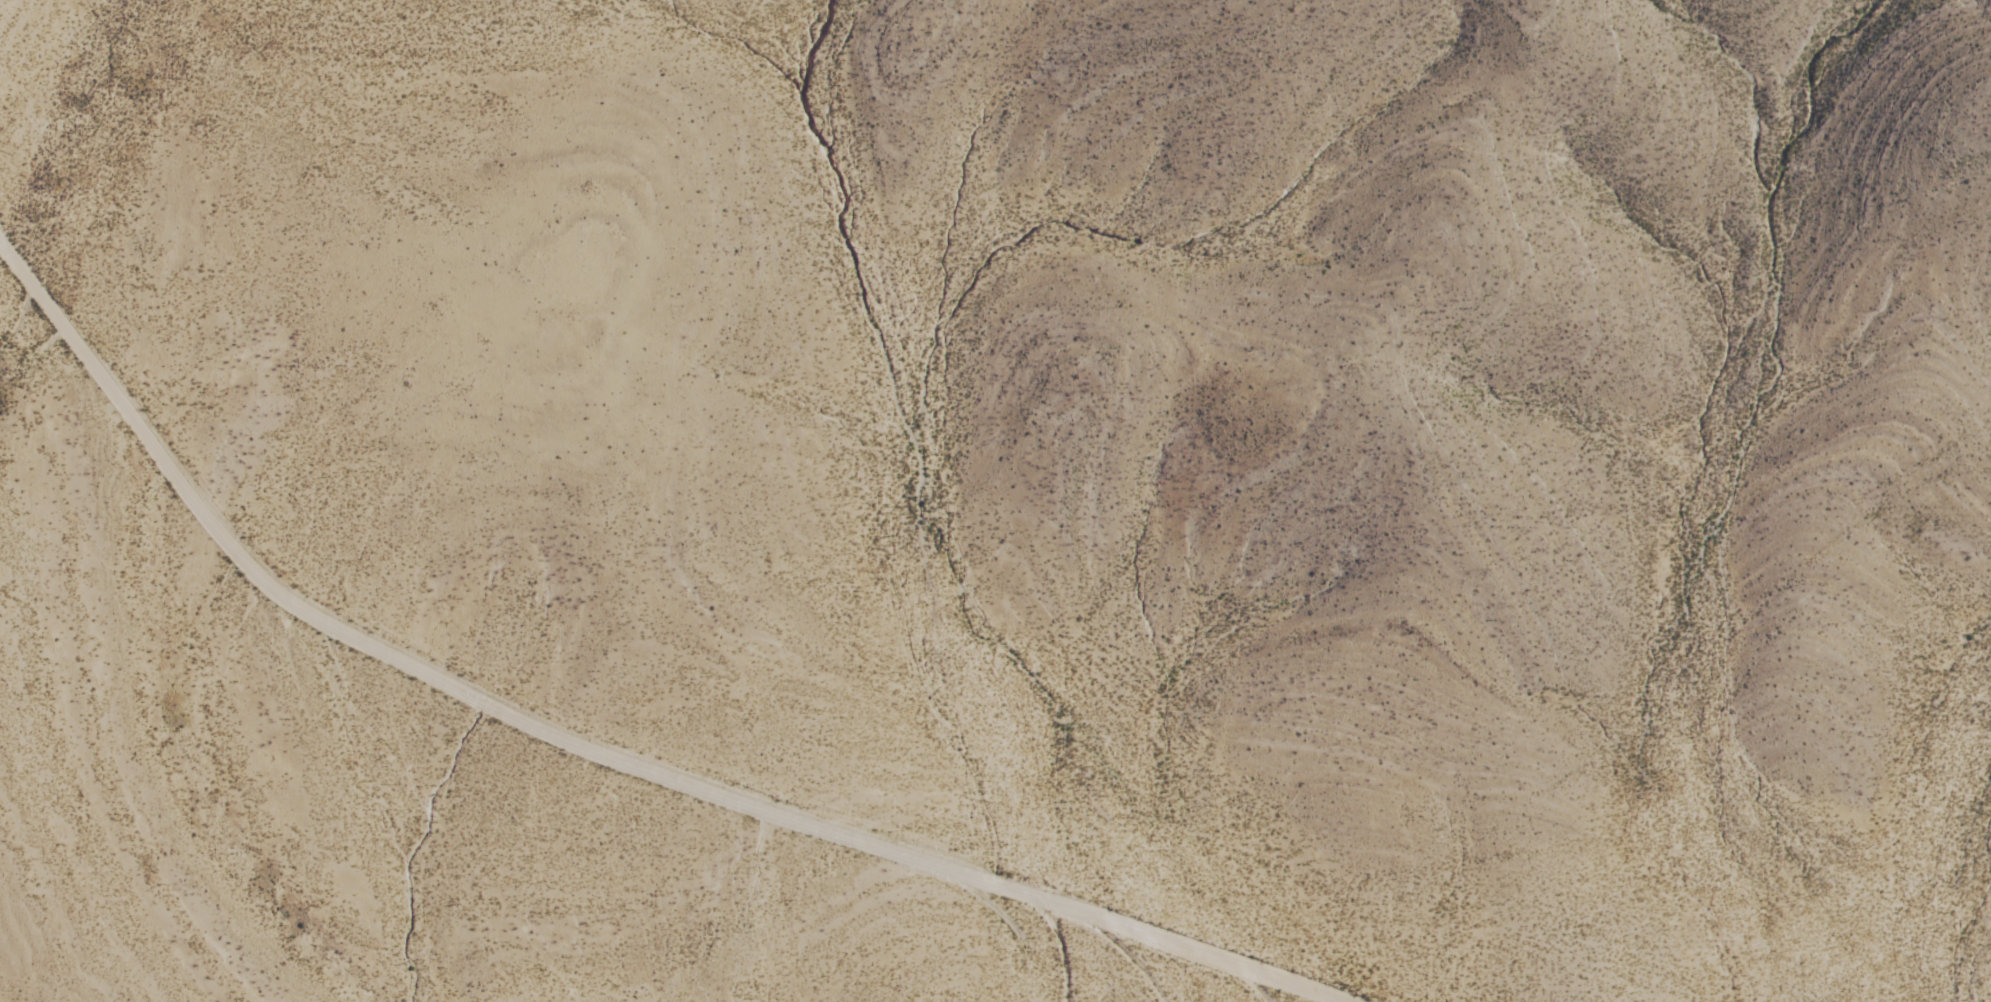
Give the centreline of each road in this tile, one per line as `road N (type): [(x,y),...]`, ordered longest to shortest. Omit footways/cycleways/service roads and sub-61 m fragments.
road 1 (residential): [(1342,1001),(622,765),(317,624),(276,596),(208,523),(0,250)]

